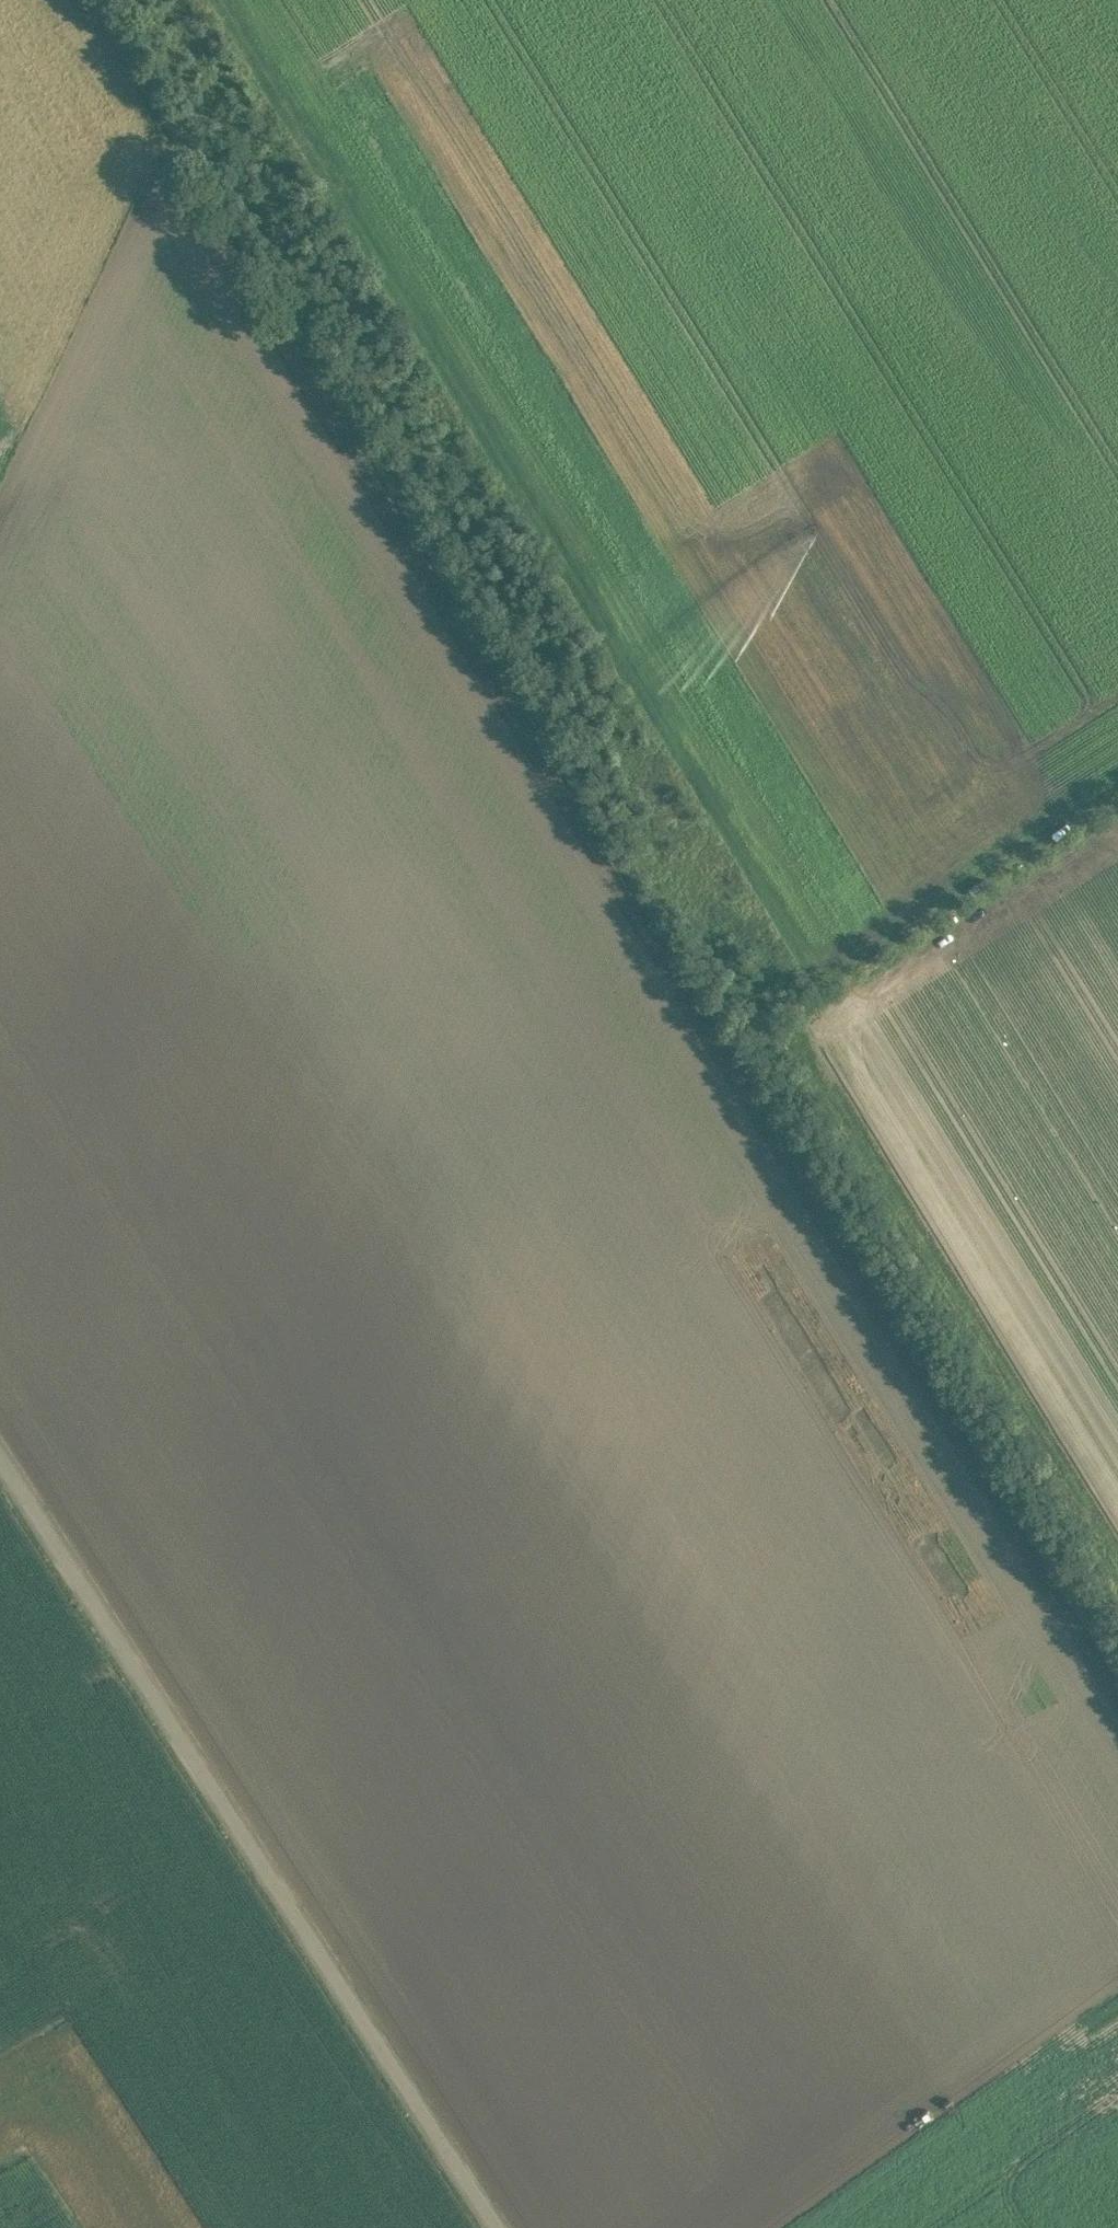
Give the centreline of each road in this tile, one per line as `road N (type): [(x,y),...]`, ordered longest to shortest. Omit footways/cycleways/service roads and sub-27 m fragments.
road 1 (unclassified): [(499,2227),(0,1458)]
road 2 (track): [(851,965),(1117,794)]

